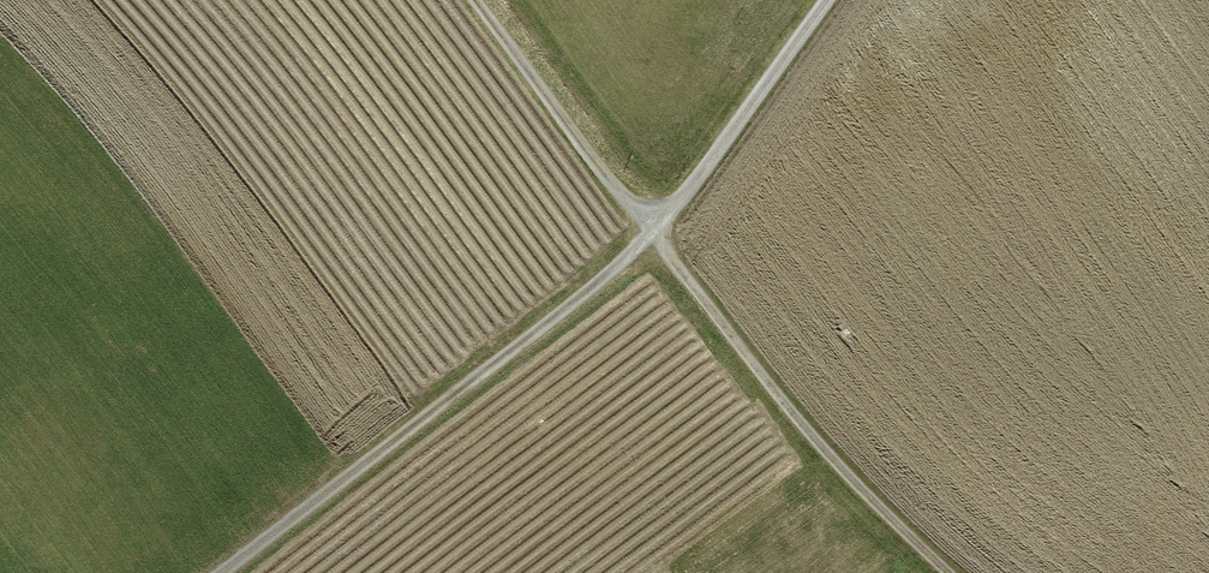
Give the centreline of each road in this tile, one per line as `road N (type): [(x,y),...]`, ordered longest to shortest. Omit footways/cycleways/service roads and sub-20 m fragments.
road 1 (track): [(223,572),(478,384),(655,239)]
road 2 (track): [(954,572),(655,239)]
road 3 (track): [(655,239),(470,0)]
road 4 (track): [(655,239),(831,0)]

